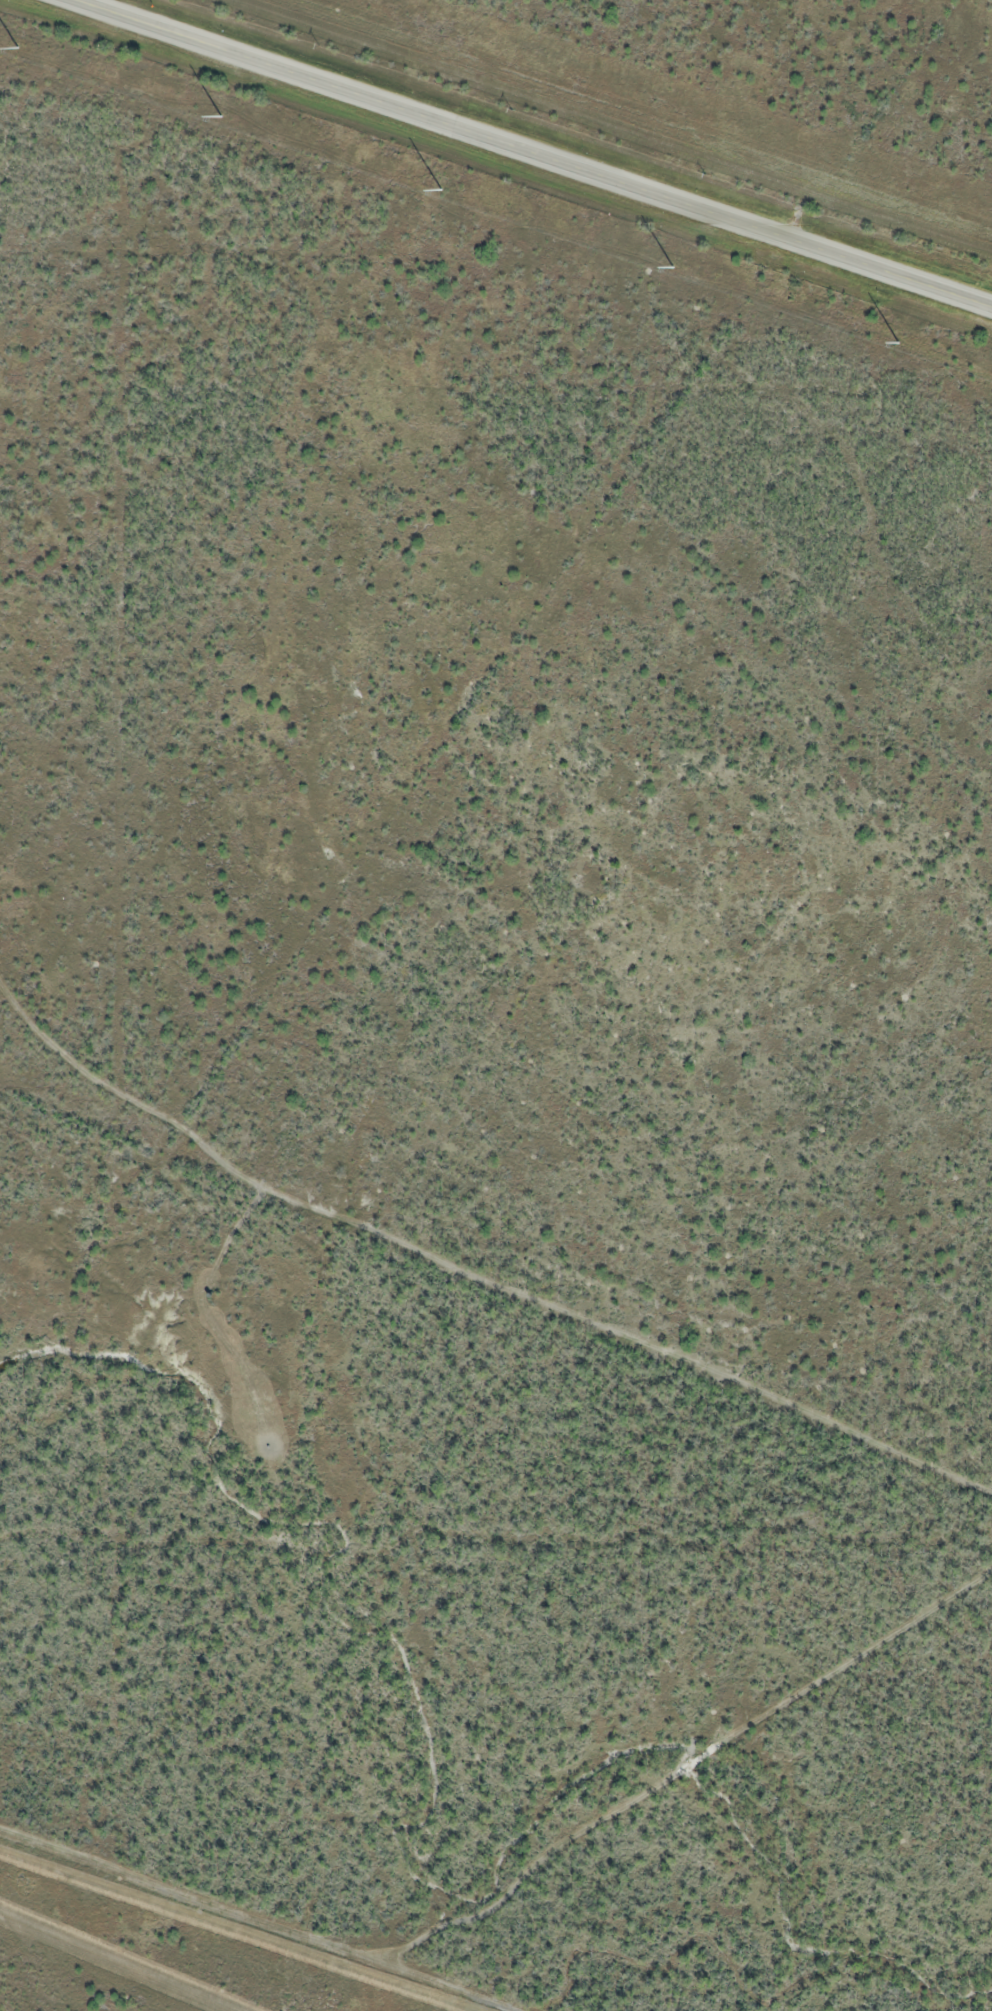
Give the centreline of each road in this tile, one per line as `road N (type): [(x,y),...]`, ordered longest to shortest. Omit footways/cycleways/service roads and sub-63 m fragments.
road 1 (primary): [(991,305),(74,0)]

